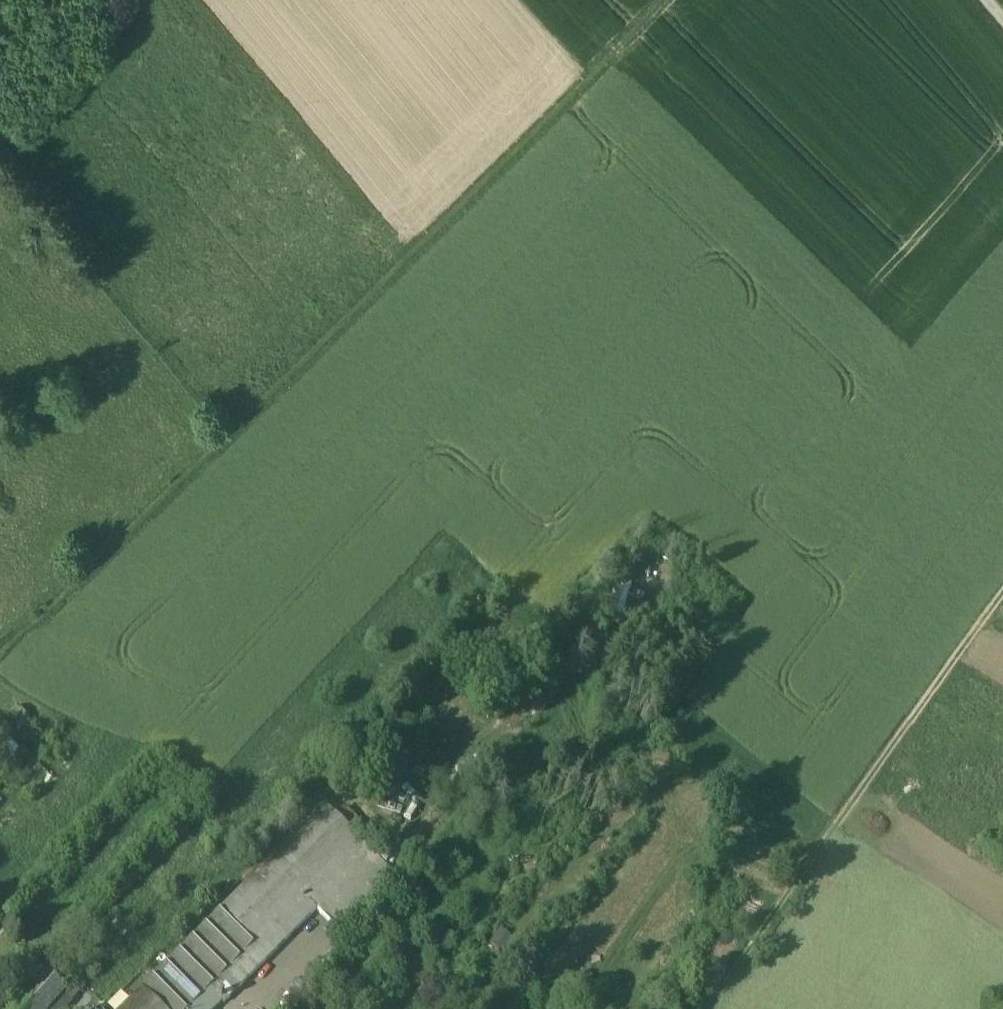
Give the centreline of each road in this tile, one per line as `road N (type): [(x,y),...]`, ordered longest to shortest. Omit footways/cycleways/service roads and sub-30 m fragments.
road 1 (track): [(0,670),(663,0)]
road 2 (track): [(724,1008),(1002,606)]

